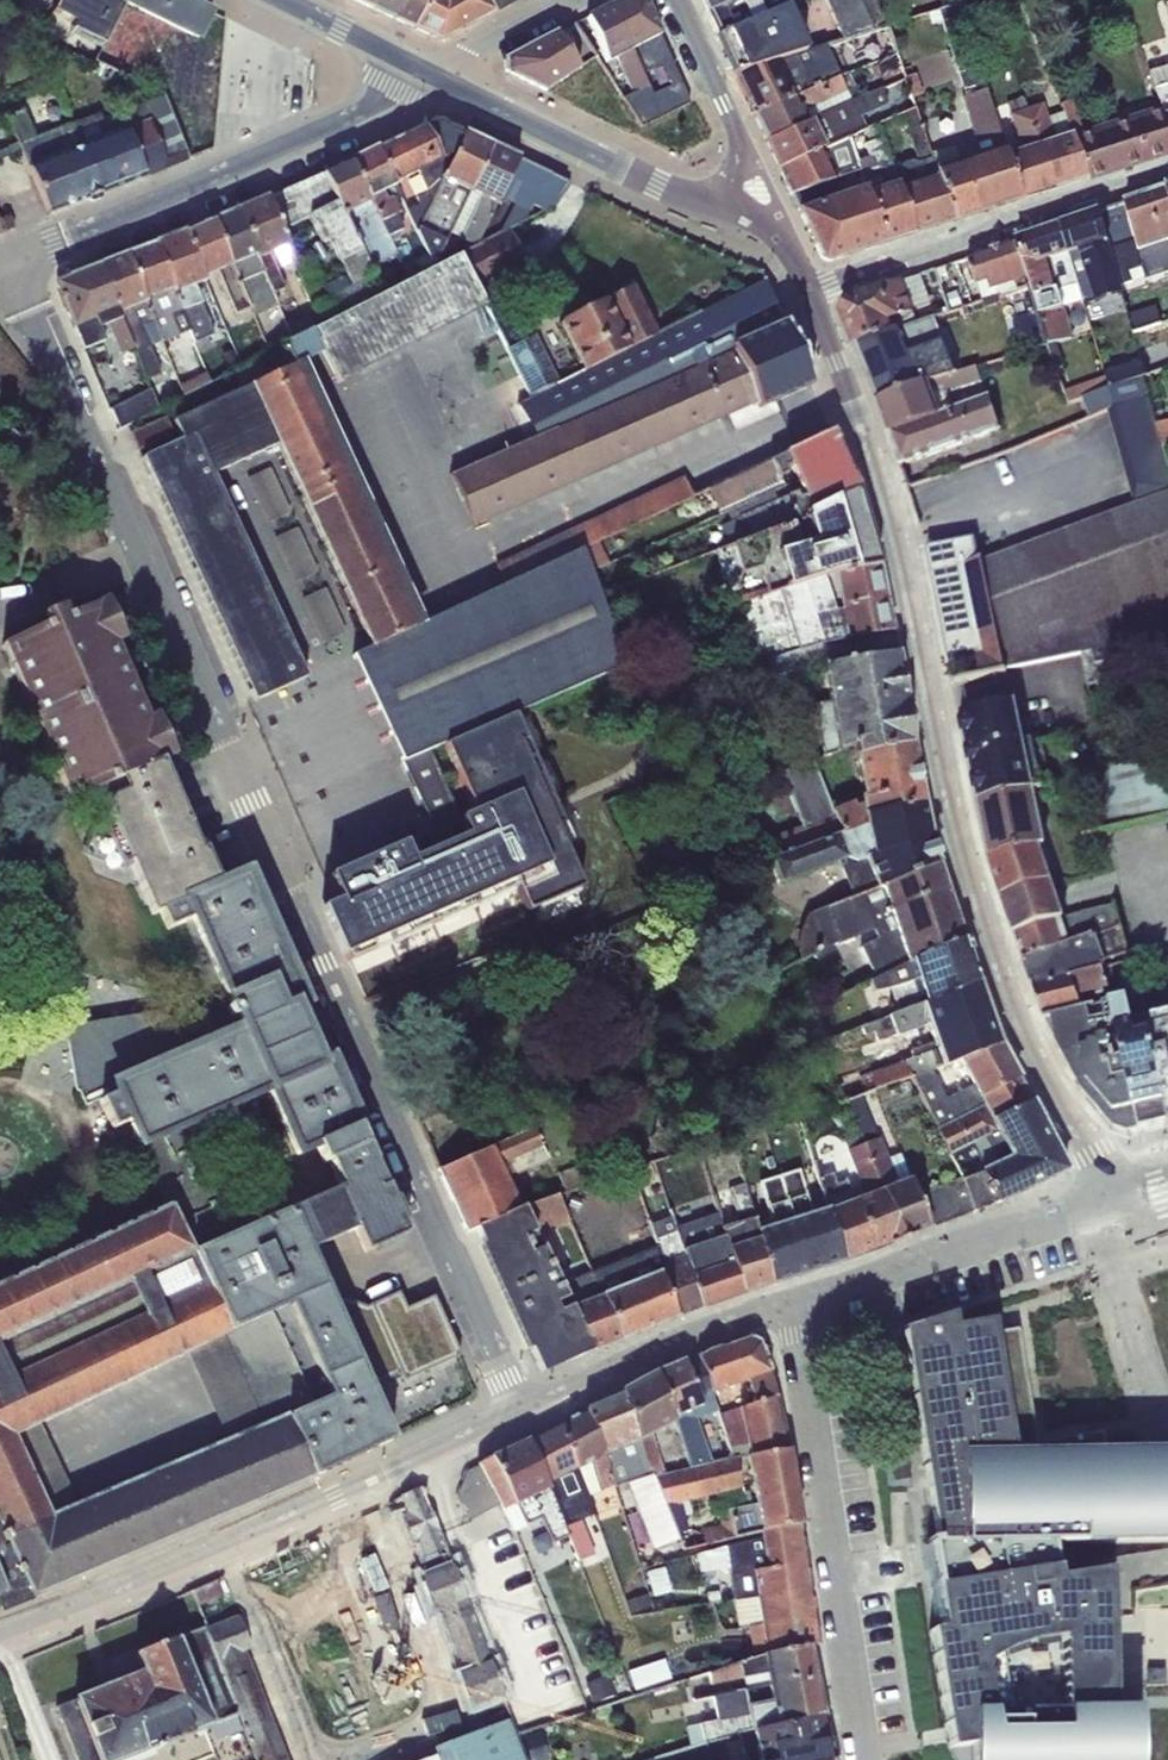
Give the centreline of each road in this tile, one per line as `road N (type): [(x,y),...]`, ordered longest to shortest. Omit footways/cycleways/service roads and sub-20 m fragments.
road 1 (residential): [(7,259),(515,1403)]
road 2 (secondary): [(812,296),(885,488),(975,897),(1044,1077),(1114,1191)]
road 3 (residential): [(515,1403),(369,1481),(0,1642)]
road 4 (residential): [(796,1298),(869,1759)]
road 5 (residential): [(428,70),(370,105),(7,259)]
road 6 (residential): [(812,296),(1167,172)]
road 7 (tertiary): [(428,70),(738,219)]
road 8 (residential): [(1114,1191),(796,1298)]
road 9 (residential): [(796,1298),(700,1326),(515,1403)]
road 10 (residential): [(1114,1191),(1104,1252),(1154,1409),(1167,1409)]
road 11 (secondary): [(671,0),(745,156),(738,219)]
road 12 (tertiary): [(428,70),(283,0)]
road 13 (residential): [(559,0),(428,70)]

